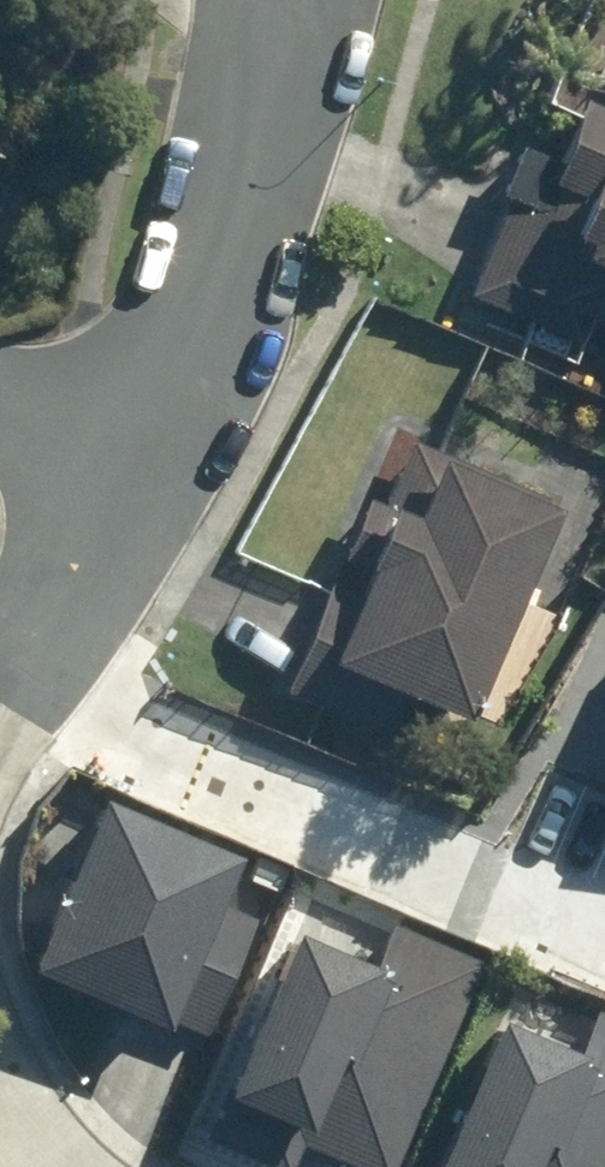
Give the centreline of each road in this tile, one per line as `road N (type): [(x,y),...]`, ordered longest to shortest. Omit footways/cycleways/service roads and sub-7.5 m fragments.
road 1 (residential): [(119,496),(180,374),(268,128)]
road 2 (residential): [(0,689),(119,496)]
road 3 (residential): [(0,406),(119,496)]
road 4 (residential): [(340,0),(268,128)]
road 5 (residential): [(268,128),(252,0)]

